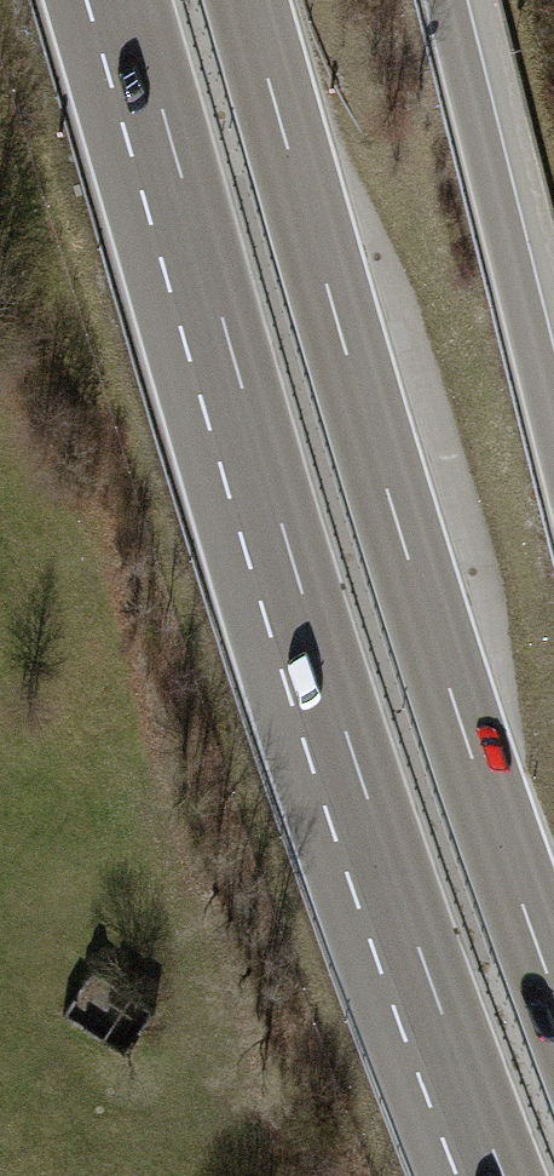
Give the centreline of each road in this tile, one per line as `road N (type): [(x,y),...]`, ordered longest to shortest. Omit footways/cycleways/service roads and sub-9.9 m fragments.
road 1 (motorway): [(128,0),(298,582),(503,1175)]
road 2 (motorway): [(553,990),(399,529),(246,0)]
road 3 (motorway): [(553,422),(449,0)]

